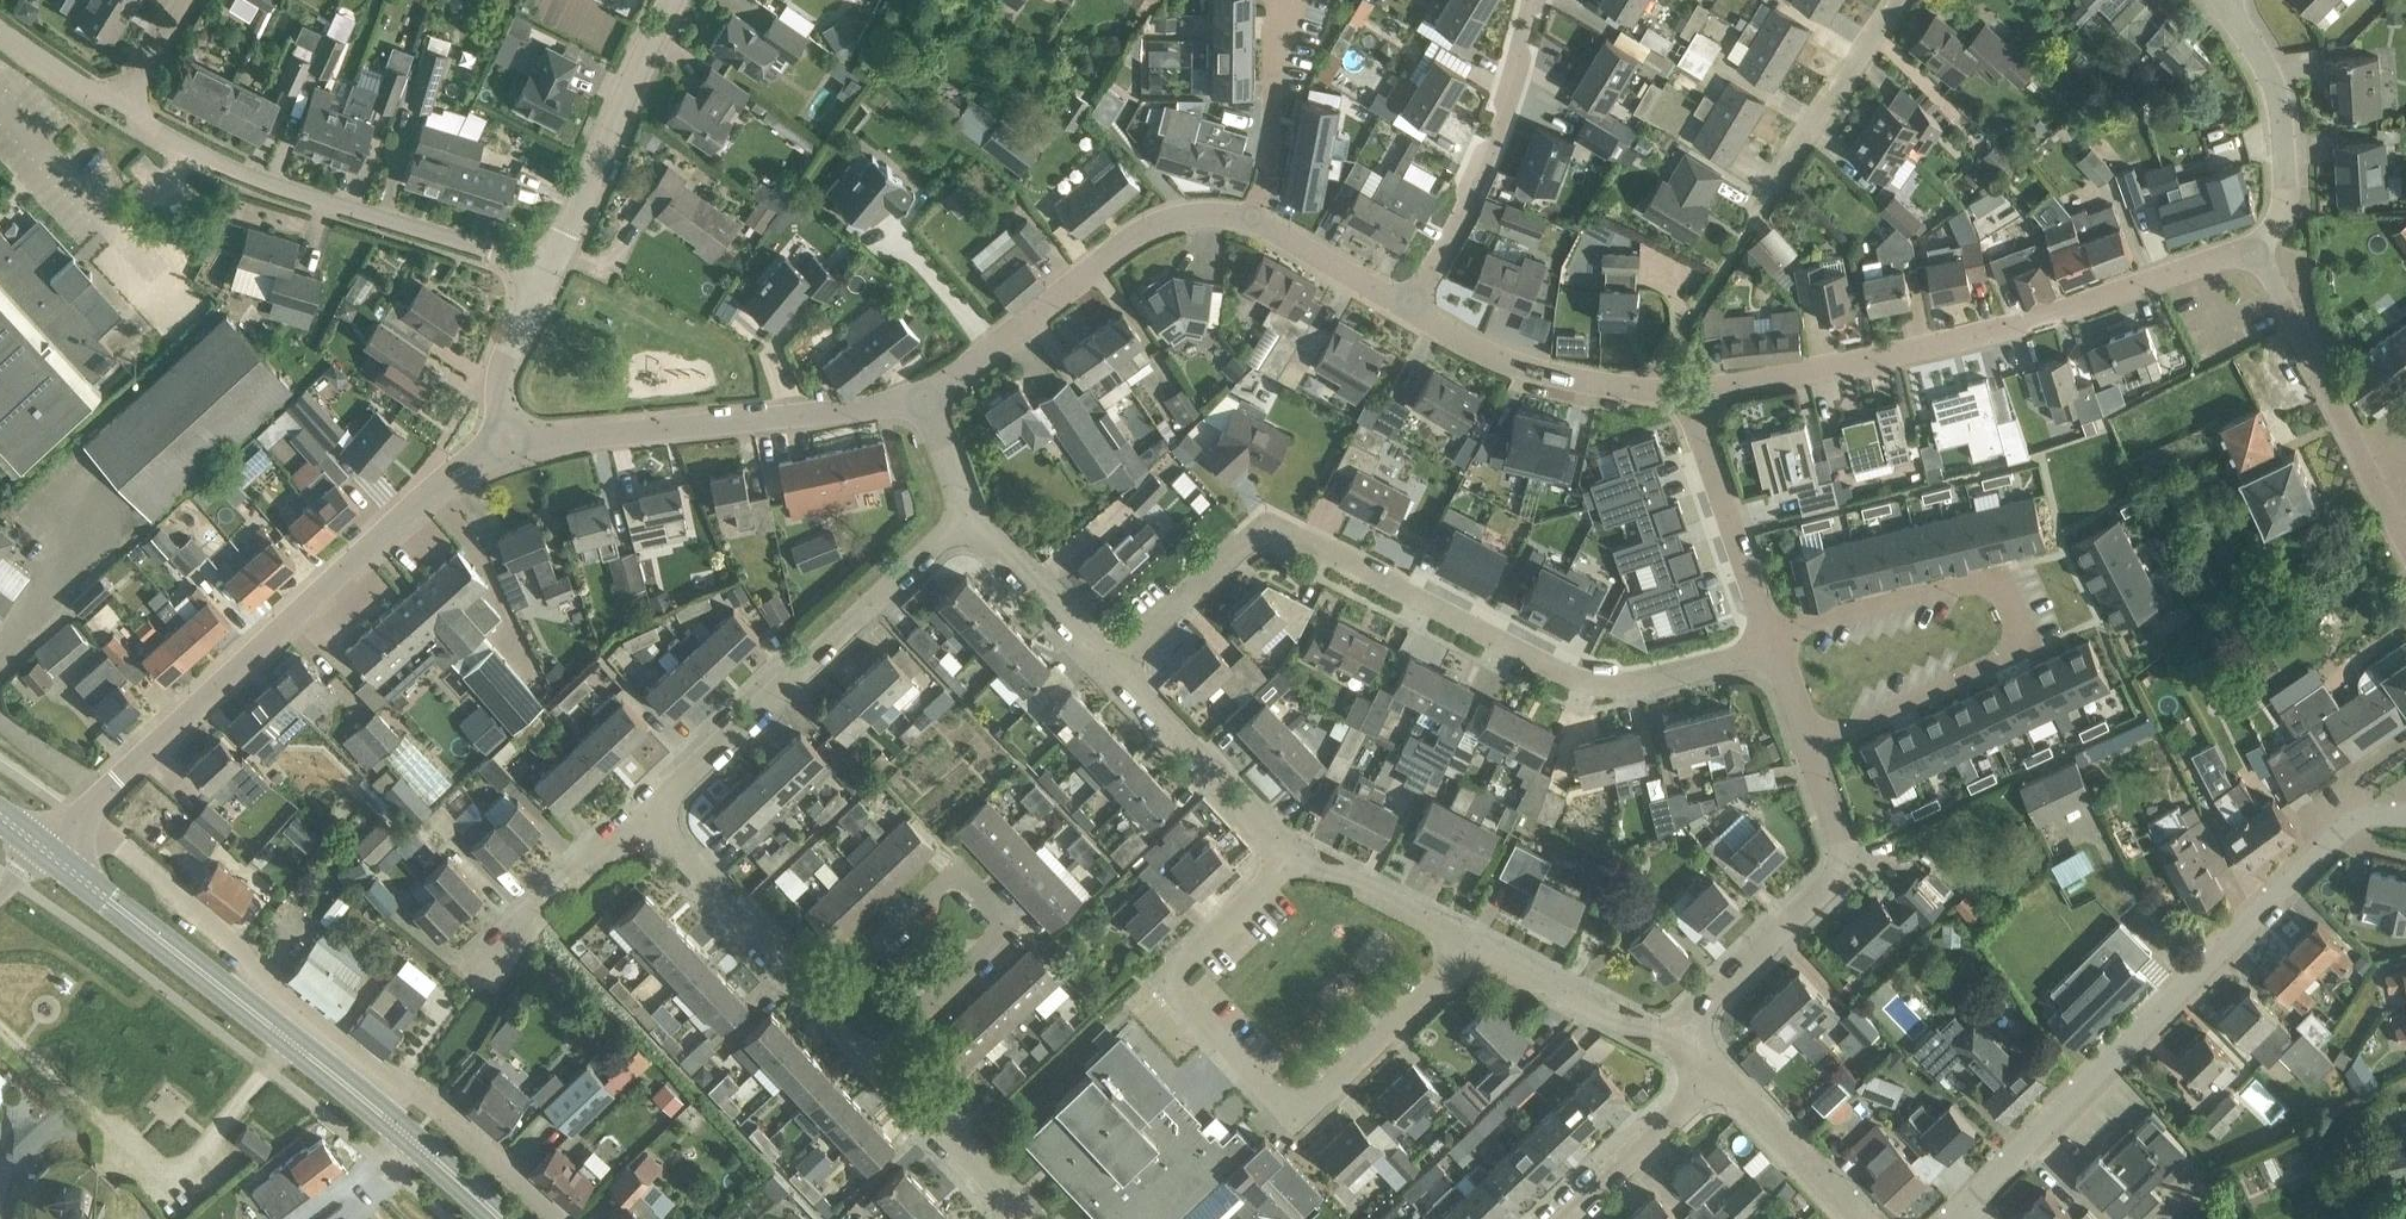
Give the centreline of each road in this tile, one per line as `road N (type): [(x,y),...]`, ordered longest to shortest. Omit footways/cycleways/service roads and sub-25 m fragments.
road 1 (residential): [(1107,663),(1227,556),(1263,534),(1291,531),(1578,680),(1623,689),(1773,645)]
road 2 (residential): [(554,1218),(467,1137),(75,819)]
road 3 (residential): [(1481,947),(1318,1107),(1278,1108),(1188,1013),(1182,986),(1188,965),(1306,858)]
road 4 (residential): [(1971,1203),(2311,857),(2351,822),(2379,810),(2405,811)]
road 5 (secondary): [(497,1218),(46,848)]
road 6 (residential): [(1691,389),(2009,329),(2256,250)]
road 7 (residential): [(75,819),(455,477),(511,445)]
road 8 (residential): [(1773,645),(1800,628),(1998,572),(2030,647),(1808,742)]
road 9 (residential): [(560,265),(308,197),(123,114)]
road 10 (residential): [(884,1066),(1017,938),(959,877),(825,1005)]
road 11 (residential): [(643,814),(977,532)]
road 12 (residential): [(511,445),(576,432),(907,416),(940,405)]
road 13 (track): [(0,1023),(172,1176),(286,1041)]
road 14 (residential): [(940,405),(1150,234),(1186,217),(1269,226)]
road 15 (residential): [(1667,1041),(1832,880),(1846,853),(1808,742)]
road 16 (residential): [(1410,309),(1462,217),(1531,0)]
road 17 (residential): [(2405,537),(2256,250)]
road 18 (residential): [(1410,309),(1481,351),(1563,379),(1612,389),(1691,389)]
road 19 (residential): [(682,0),(560,265)]
road 20 (residential): [(1306,858),(1263,827),(1107,663)]
road 21 (residential): [(2256,250),(2277,219),(2285,148),(2276,94),(2228,0)]
road 22 (residential): [(1773,645),(1691,389)]
road 23 (residential): [(825,1005),(643,814)]
road 24 (residential): [(486,986),(543,894),(643,814)]
road 25 (residential): [(1772,192),(1901,0)]
road 26 (residential): [(1269,226),(1282,0)]
road 27 (residential): [(1564,1218),(1718,1067)]
road 28 (residential): [(1868,1218),(1718,1067)]
road 29 (residential): [(1032,1218),(884,1066)]
road 30 (residential): [(1667,1041),(1481,947)]
road 31 (residential): [(511,445),(499,397),(510,348),(560,265)]
road 32 (residential): [(1481,947),(1306,858)]
road 33 (residential): [(1107,663),(977,532)]
road 34 (residential): [(1269,226),(1410,309)]
road 35 (unclassified): [(123,114),(0,38)]
road 36 (residential): [(977,532),(960,500),(940,405)]
road 37 (residential): [(123,114),(192,0)]

